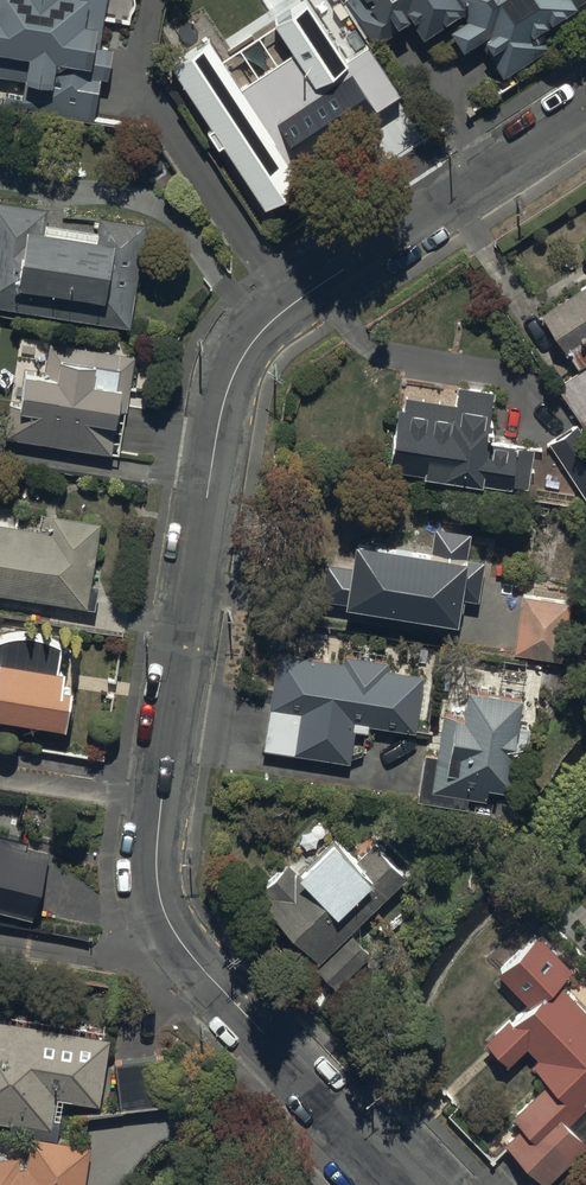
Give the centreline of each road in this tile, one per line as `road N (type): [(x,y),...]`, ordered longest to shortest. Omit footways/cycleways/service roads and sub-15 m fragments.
road 1 (residential): [(397,1184),(167,946),(150,910),(150,832),(221,402),(245,341),(268,314),(585,109)]

